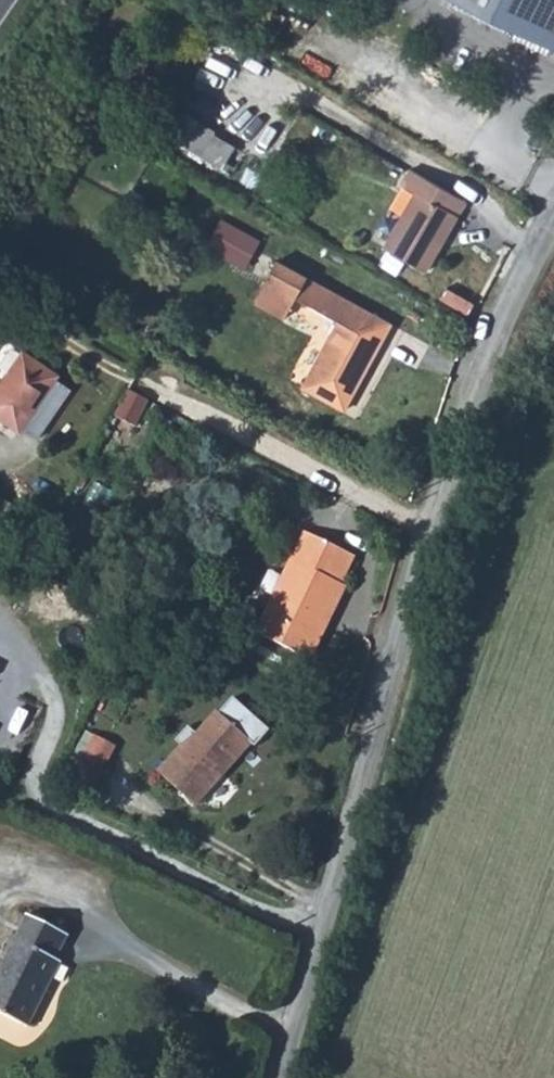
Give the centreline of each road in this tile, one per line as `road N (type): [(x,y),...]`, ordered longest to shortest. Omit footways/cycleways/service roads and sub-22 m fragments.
road 1 (unclassified): [(273,1077),(457,418),(553,215)]

